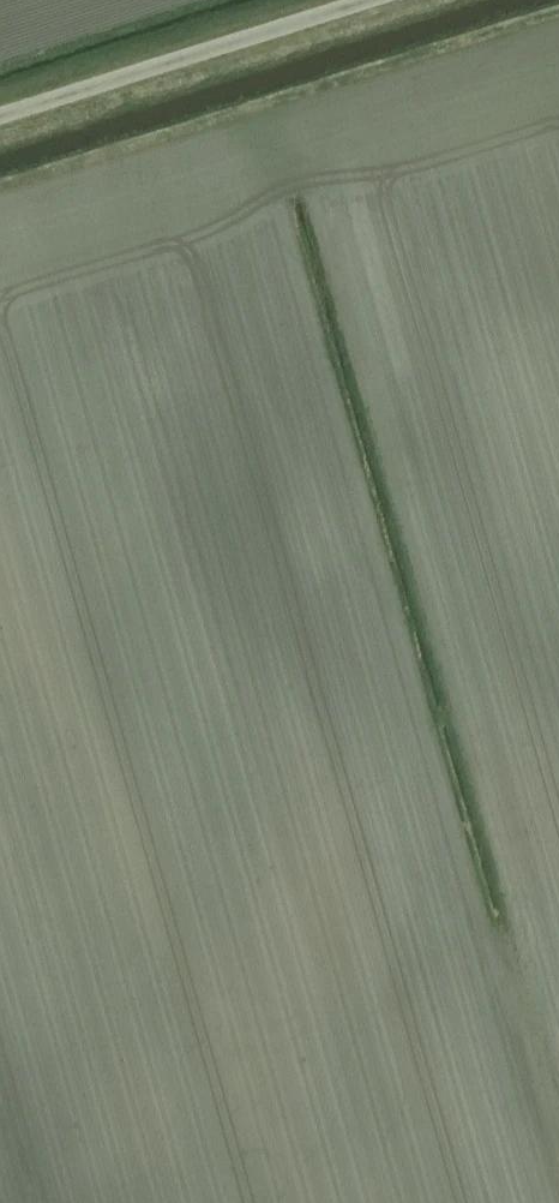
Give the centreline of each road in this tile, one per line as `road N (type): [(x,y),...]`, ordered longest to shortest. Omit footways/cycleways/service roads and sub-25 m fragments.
road 1 (unclassified): [(369,0),(0,117)]

